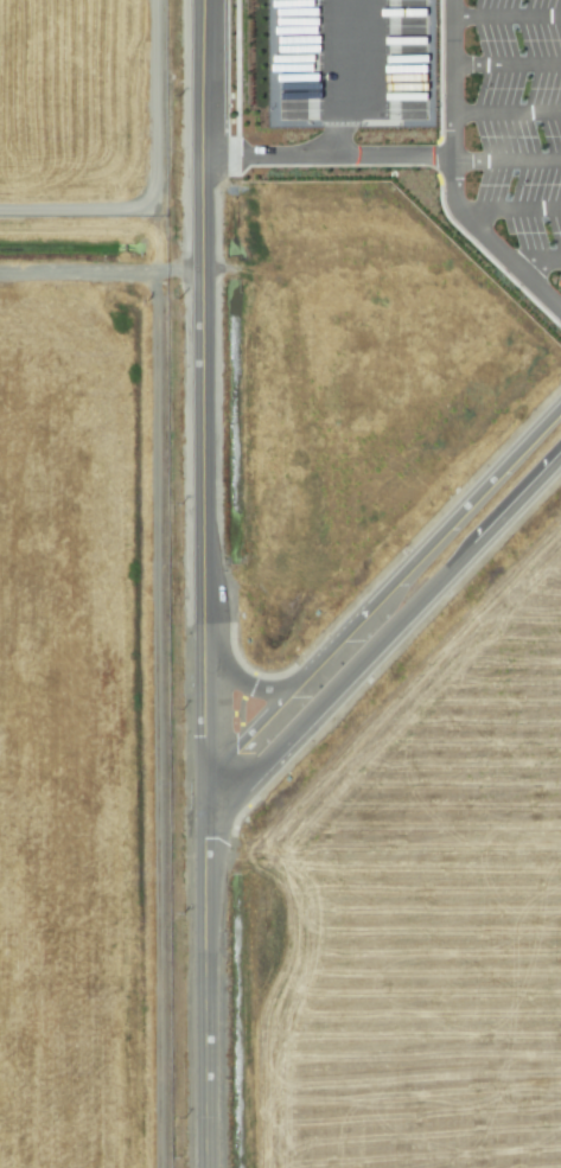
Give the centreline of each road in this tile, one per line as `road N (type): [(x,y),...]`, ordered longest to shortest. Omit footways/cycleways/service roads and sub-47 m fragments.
road 1 (tertiary): [(201,0),(205,1167)]
road 2 (tertiary): [(560,396),(333,647),(203,776)]
road 3 (tertiary): [(203,802),(236,787),(275,751),(560,450)]

